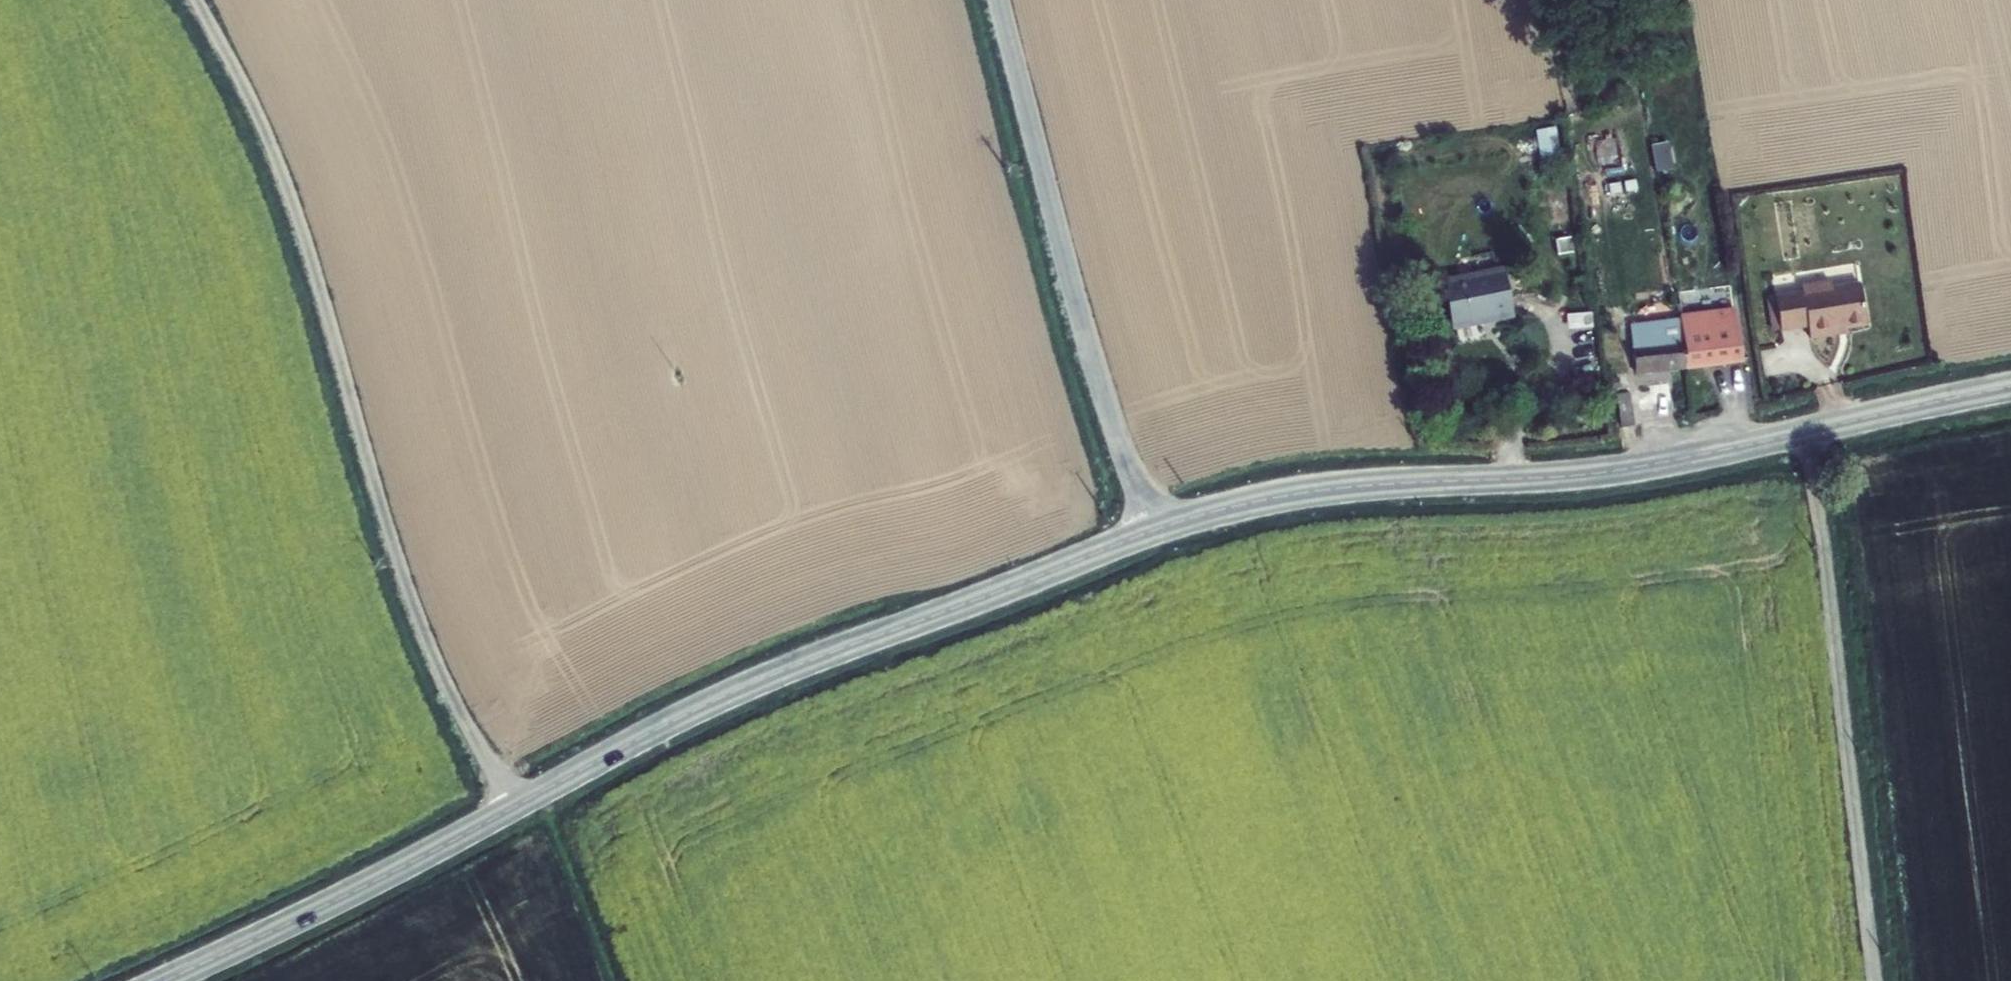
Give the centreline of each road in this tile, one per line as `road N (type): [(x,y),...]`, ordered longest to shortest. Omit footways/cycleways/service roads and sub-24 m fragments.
road 1 (secondary): [(1152,531),(1333,488),(1635,467),(2010,387)]
road 2 (unclassified): [(515,807),(429,646),(290,192),(197,0)]
road 3 (secondary): [(515,807),(736,690),(1152,531)]
road 4 (unclassified): [(1152,531),(1092,353),(1000,0)]
road 5 (secondary): [(165,980),(515,807)]

